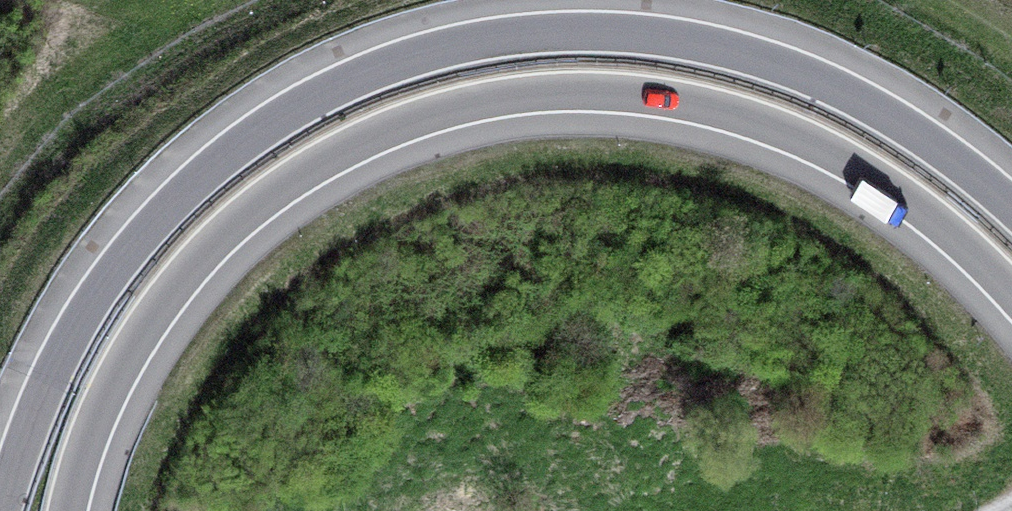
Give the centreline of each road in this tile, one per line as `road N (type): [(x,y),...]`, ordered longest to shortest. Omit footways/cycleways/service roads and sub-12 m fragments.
road 1 (motorway): [(1011,203),(863,98),(738,49),(646,30),(556,27),(417,51),(335,83),(257,129),(148,223),(59,351),(0,504)]
road 2 (motorway): [(72,510),(98,425),(131,357),(221,242),(333,160),(477,108),(547,97),(623,99),(766,129),(896,195),(1011,298)]

